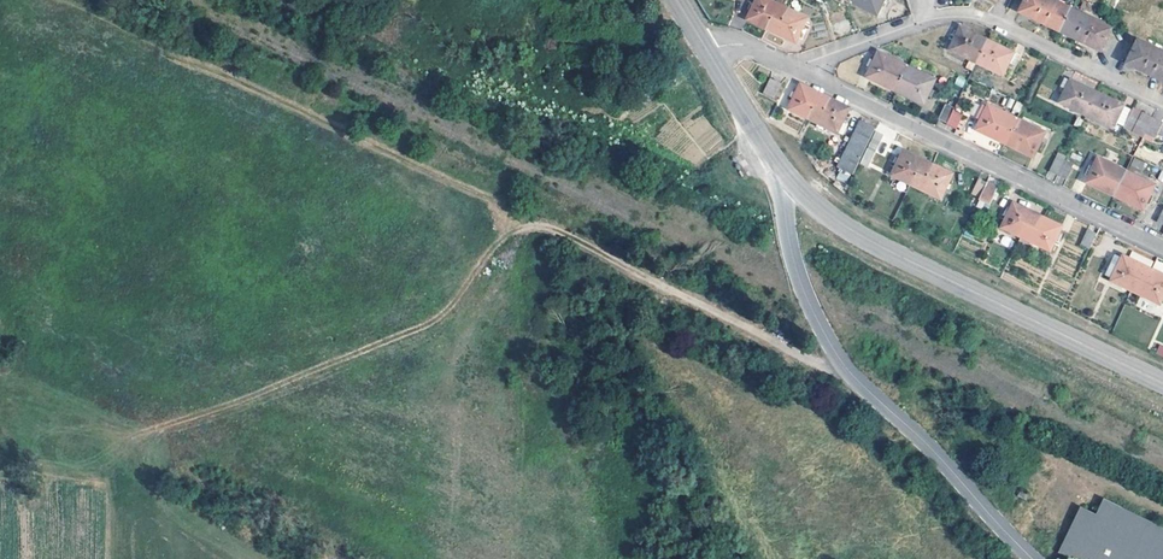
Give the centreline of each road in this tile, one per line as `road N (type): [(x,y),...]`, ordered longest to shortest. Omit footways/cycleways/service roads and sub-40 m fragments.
road 1 (unclassified): [(786,173),(795,267),(831,346),(1032,558)]
road 2 (secondary): [(786,173),(863,237),(1162,383)]
road 3 (residential): [(807,73),(1162,247)]
road 4 (residential): [(1162,104),(977,16),(926,21)]
road 5 (secondary): [(708,50),(786,173)]
road 6 (residential): [(926,21),(807,73)]

